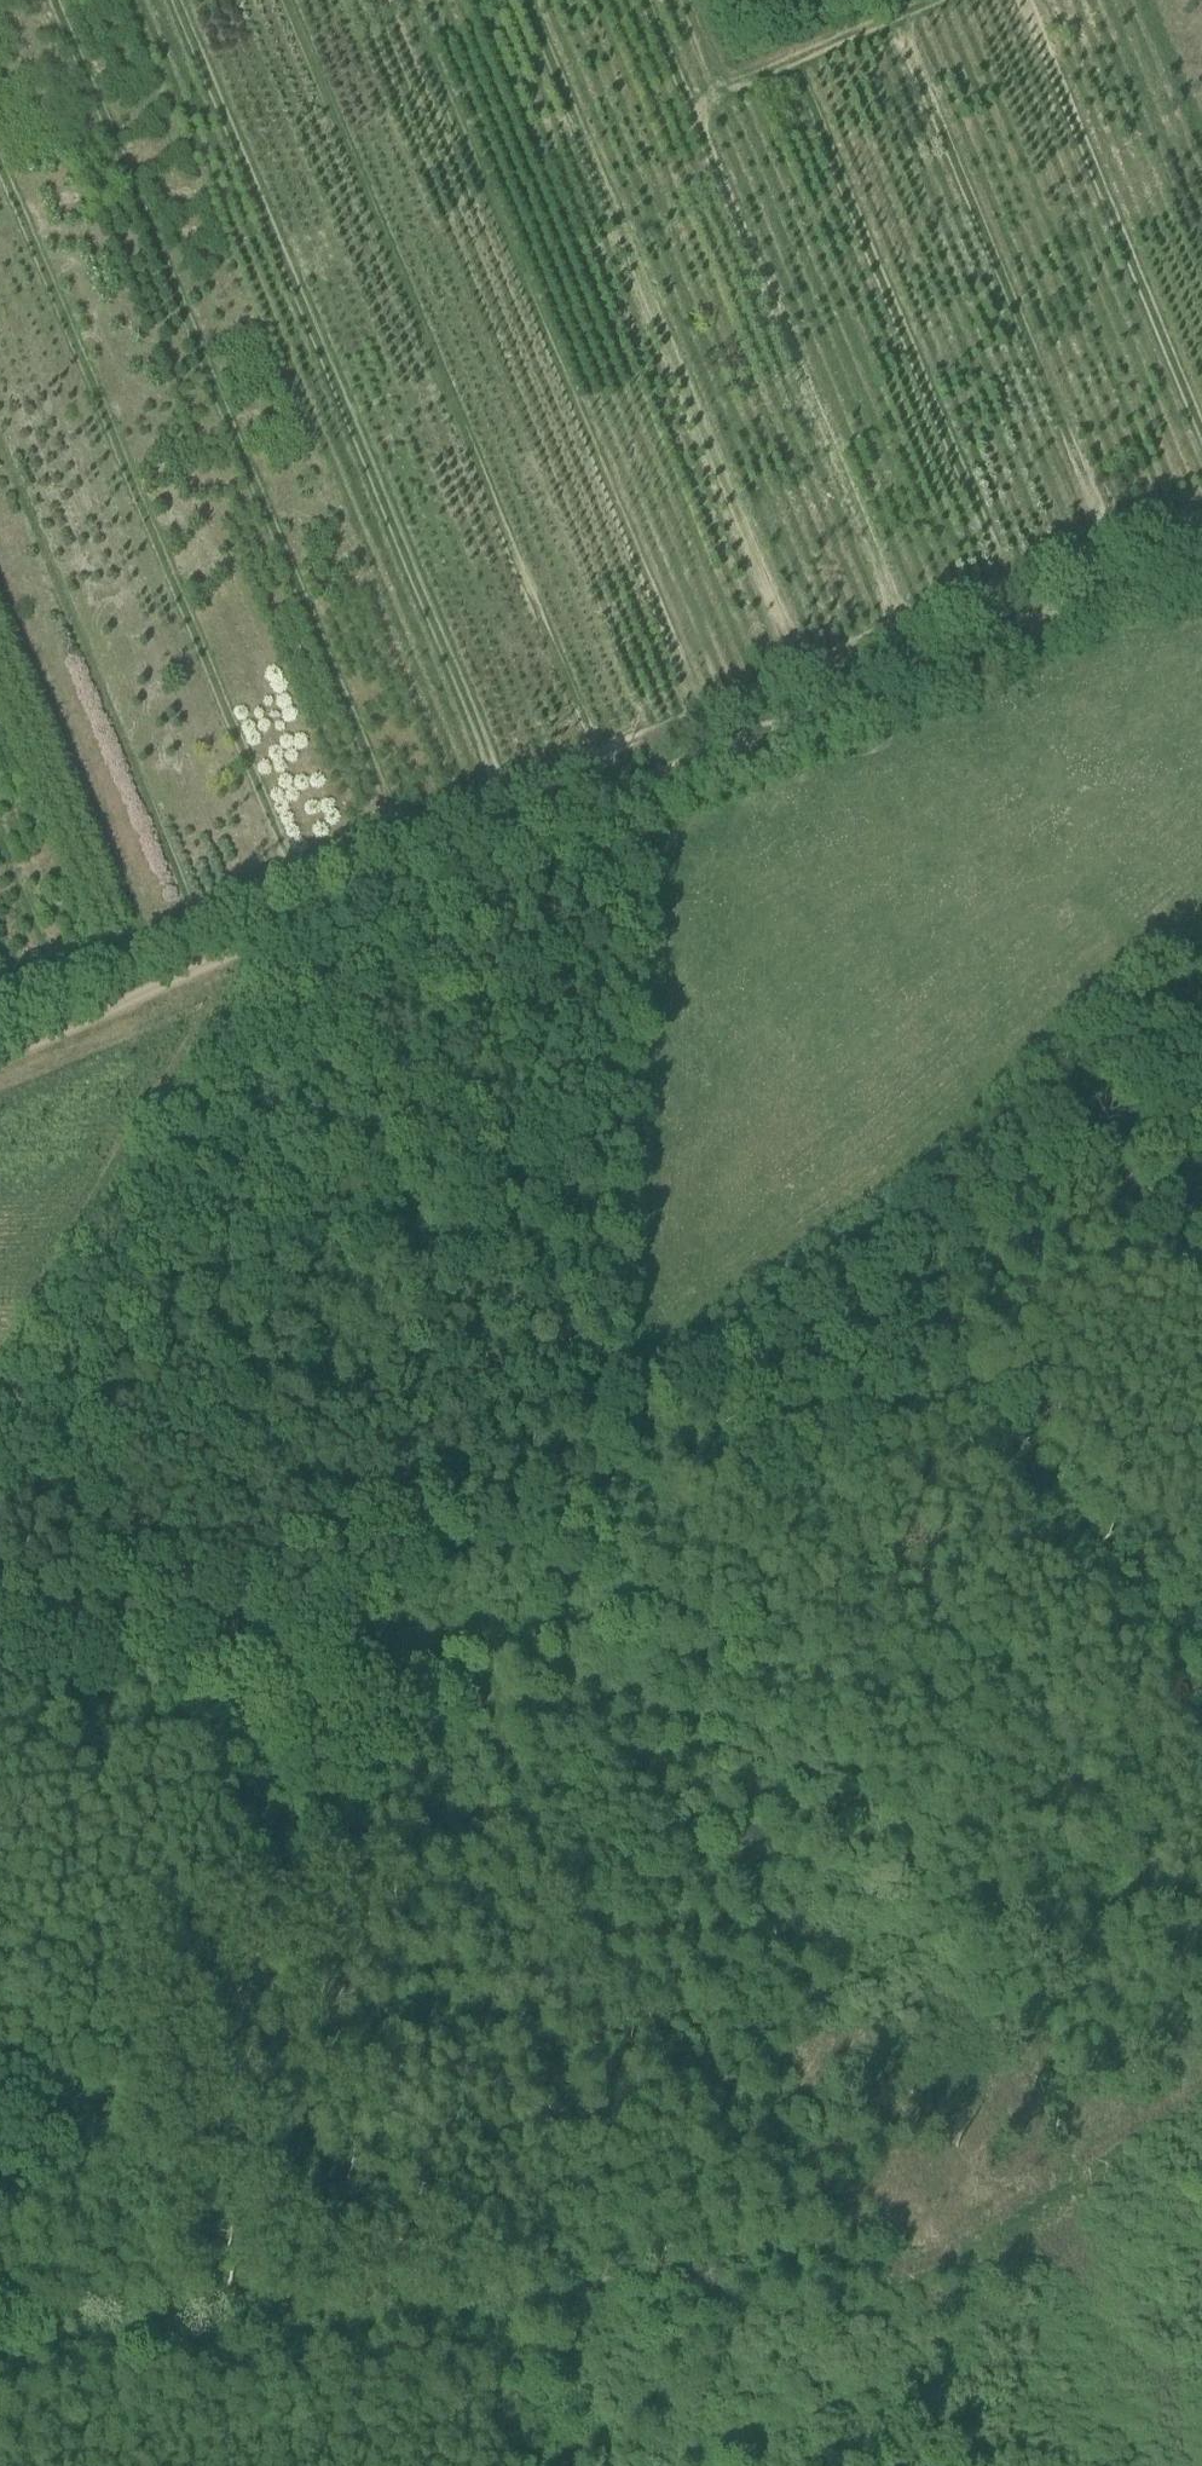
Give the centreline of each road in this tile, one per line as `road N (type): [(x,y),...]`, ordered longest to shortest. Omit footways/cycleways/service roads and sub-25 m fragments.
road 1 (track): [(1201,985),(967,1192),(577,1486),(340,1643),(0,1672)]
road 2 (track): [(1201,550),(678,782),(0,1065)]

